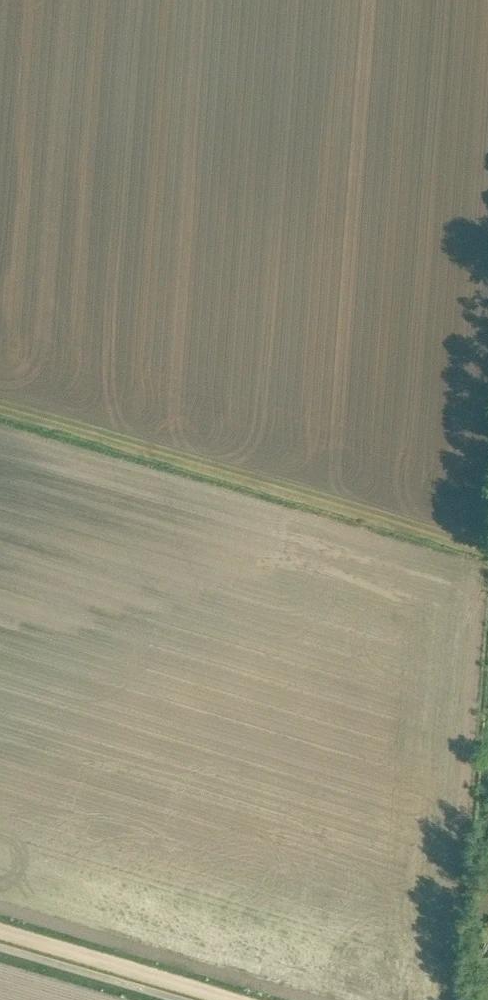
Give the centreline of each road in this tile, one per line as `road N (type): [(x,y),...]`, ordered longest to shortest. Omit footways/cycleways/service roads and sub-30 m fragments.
road 1 (track): [(487,547),(0,404)]
road 2 (track): [(0,935),(219,999)]

